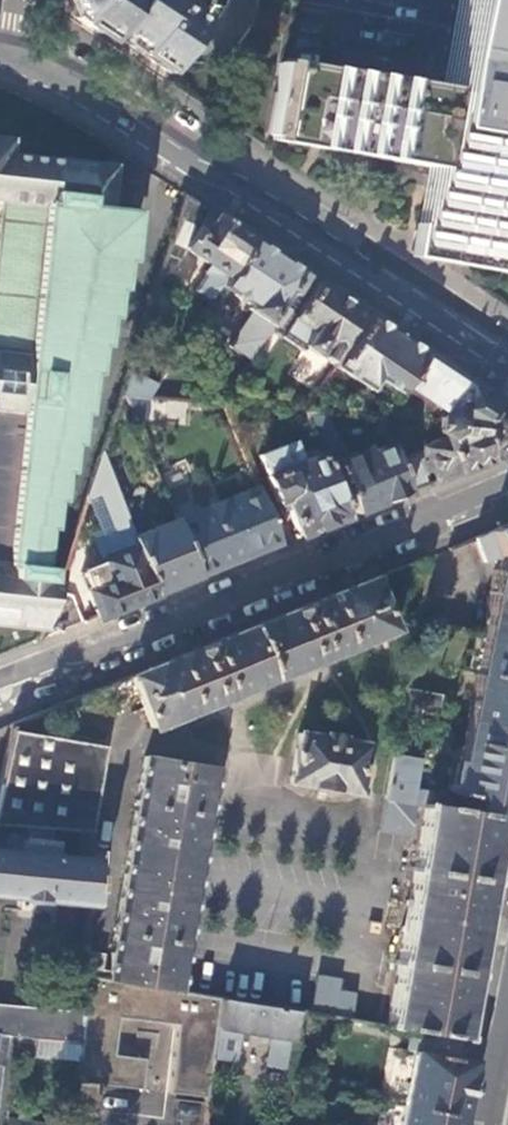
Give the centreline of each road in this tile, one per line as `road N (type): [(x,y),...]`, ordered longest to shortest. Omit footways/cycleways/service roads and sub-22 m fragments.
road 1 (primary): [(9,56),(72,86),(507,365)]
road 2 (residential): [(507,483),(0,696)]

